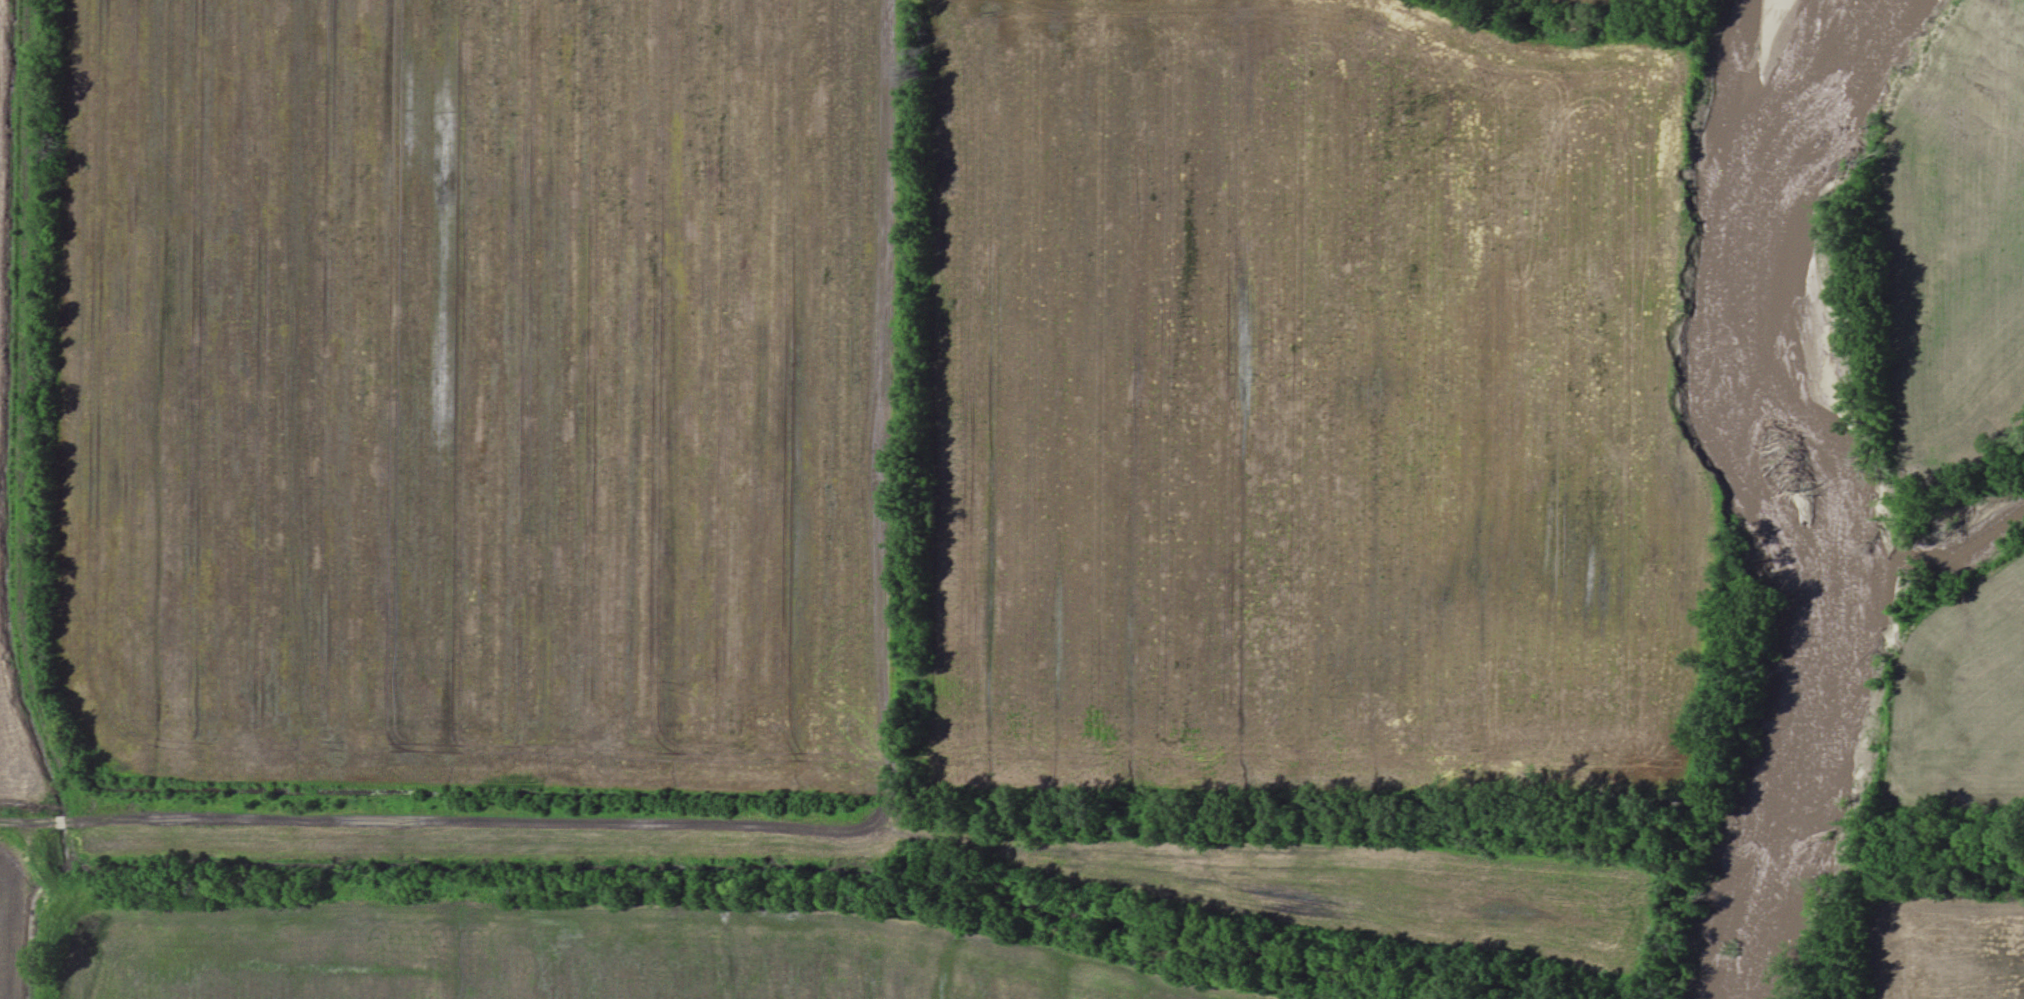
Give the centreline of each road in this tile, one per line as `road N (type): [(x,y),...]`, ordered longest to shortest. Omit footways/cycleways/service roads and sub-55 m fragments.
road 1 (residential): [(0,817),(768,818),(948,829),(973,838),(991,860)]

